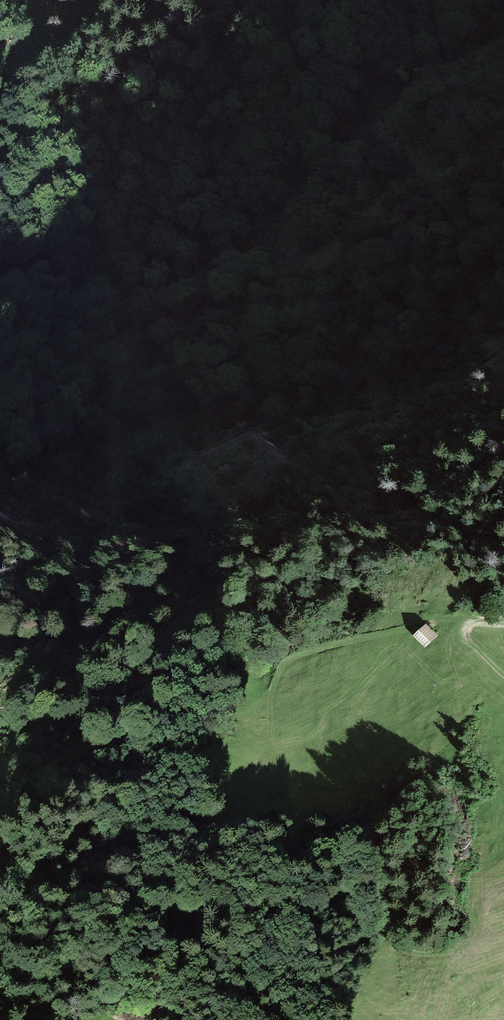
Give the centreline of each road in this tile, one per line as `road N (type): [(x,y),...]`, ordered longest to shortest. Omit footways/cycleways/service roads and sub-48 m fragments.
road 1 (motorway): [(503,917),(31,0)]
road 2 (motorway): [(0,169),(447,1019)]
road 3 (track): [(469,624),(436,620),(291,659),(270,697)]

